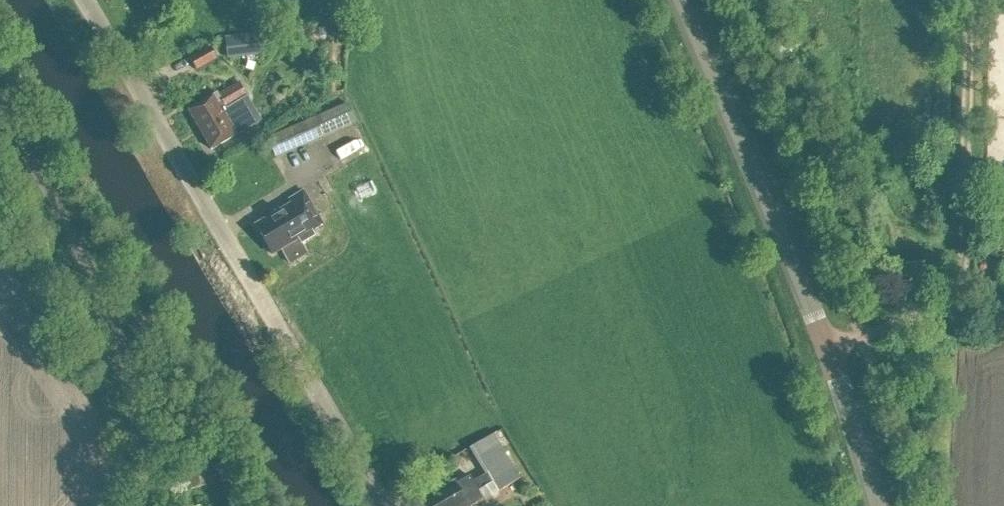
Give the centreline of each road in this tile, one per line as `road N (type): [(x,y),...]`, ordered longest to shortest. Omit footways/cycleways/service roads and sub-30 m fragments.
road 1 (unclassified): [(384,505),(85,0)]
road 2 (tertiary): [(871,505),(804,292),(682,0)]
road 3 (unclassified): [(123,505),(114,352),(92,286),(0,127)]
road 4 (track): [(873,330),(932,298),(957,251),(966,0)]

